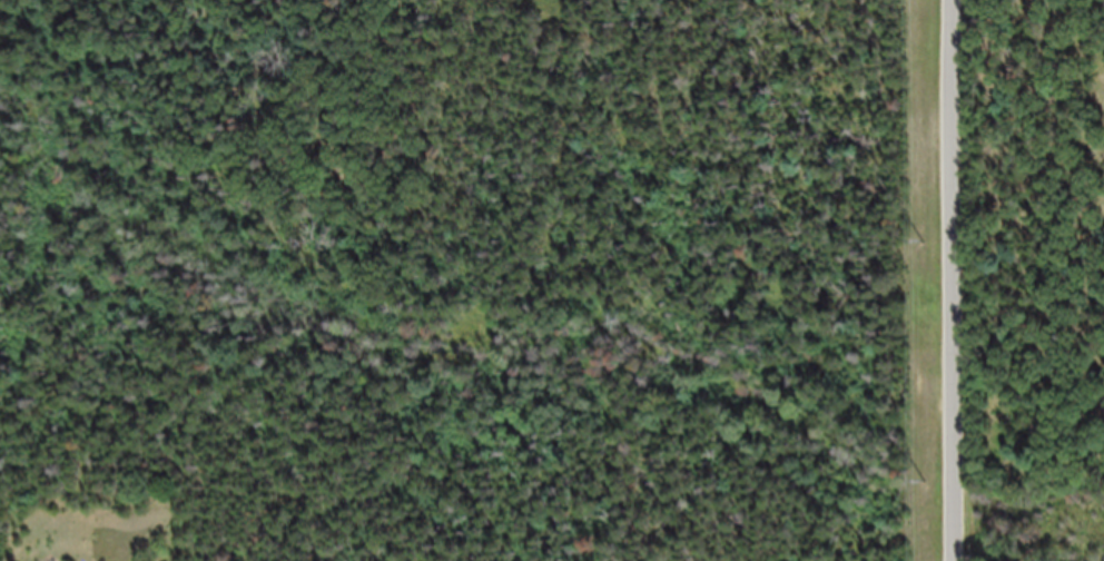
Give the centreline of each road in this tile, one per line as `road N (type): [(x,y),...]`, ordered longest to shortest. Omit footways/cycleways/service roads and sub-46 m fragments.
road 1 (residential): [(955,560),(952,0)]

